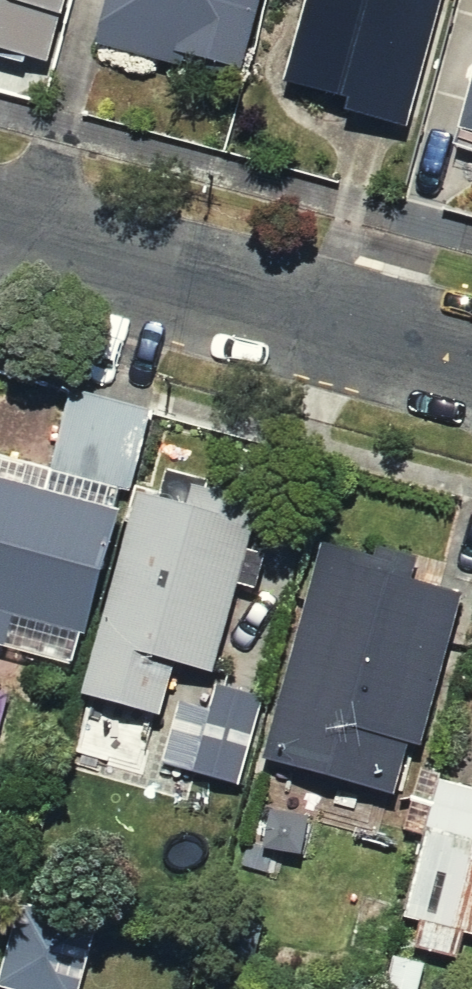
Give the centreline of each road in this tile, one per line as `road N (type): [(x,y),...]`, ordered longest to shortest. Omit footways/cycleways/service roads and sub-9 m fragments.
road 1 (residential): [(0,231),(471,358)]

